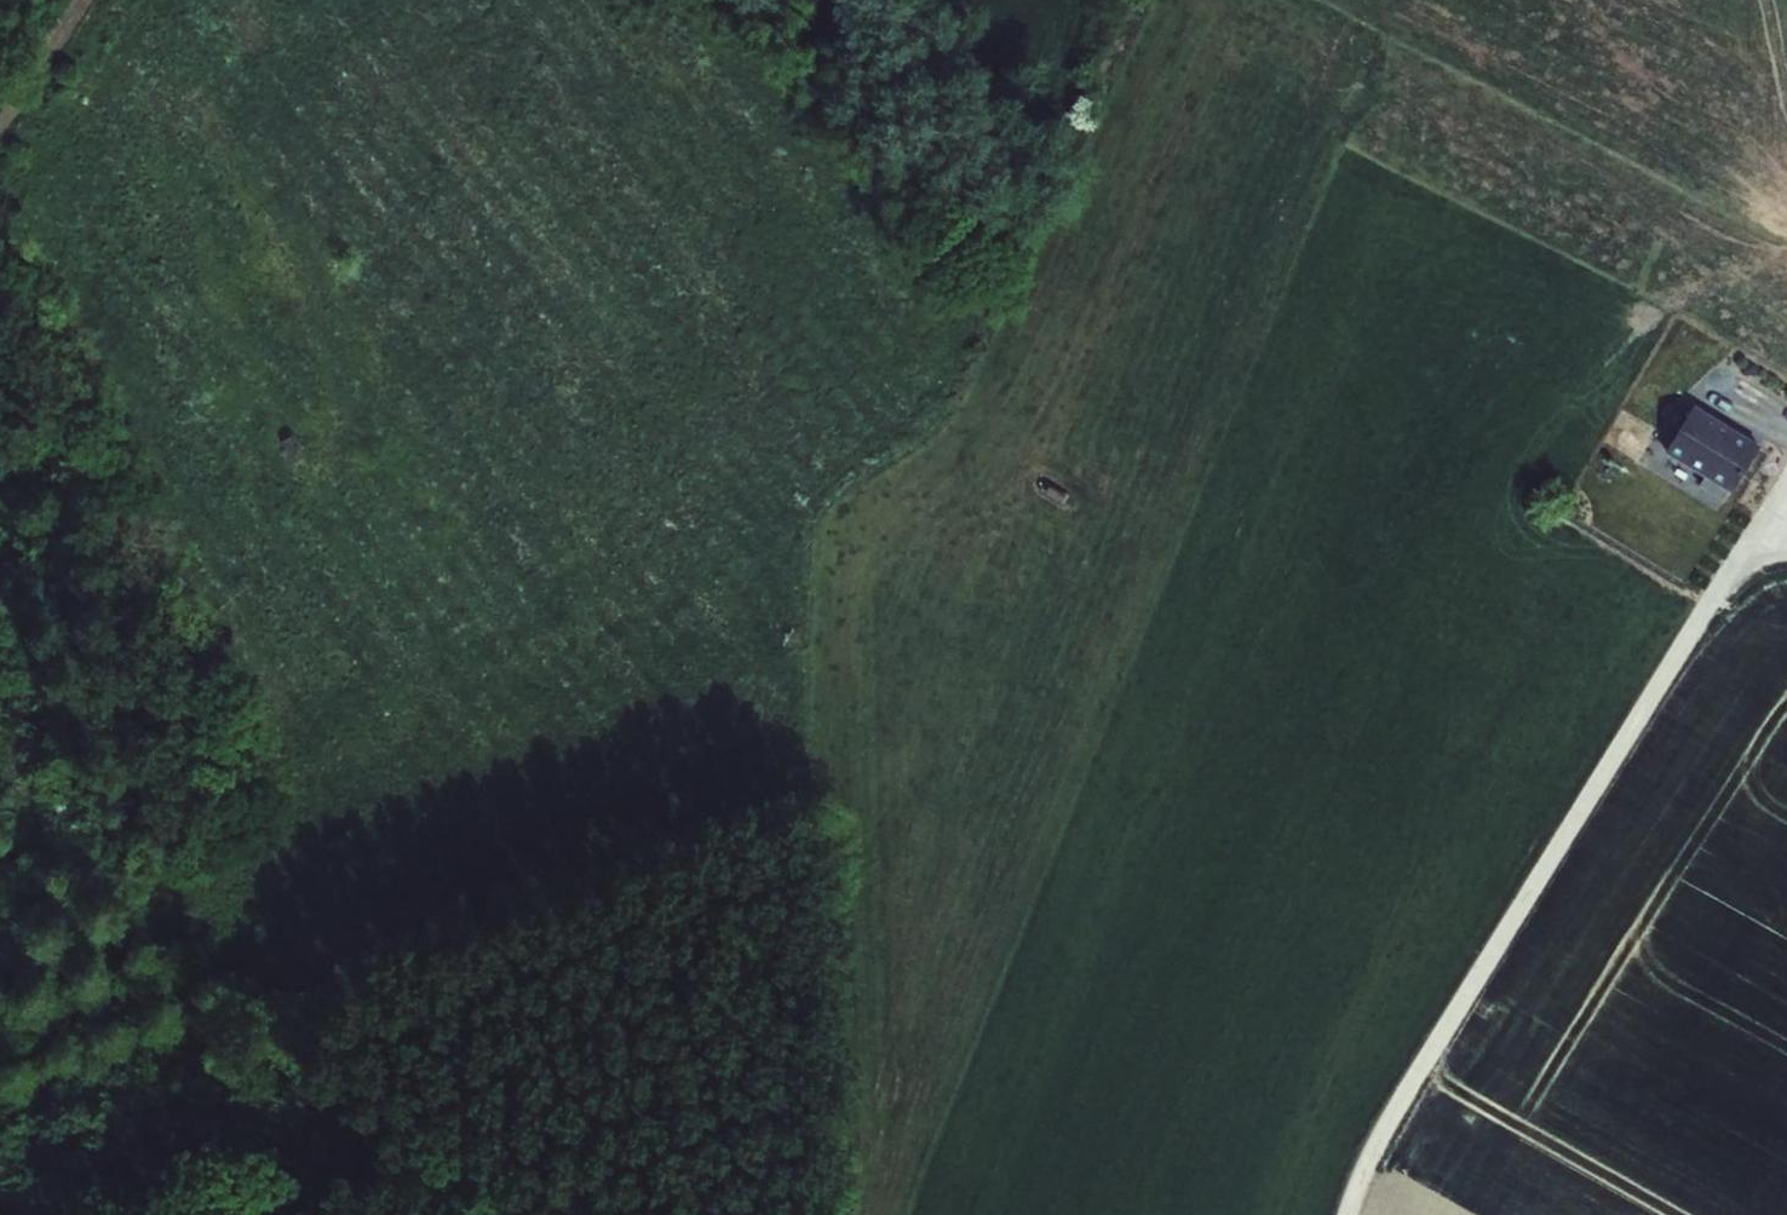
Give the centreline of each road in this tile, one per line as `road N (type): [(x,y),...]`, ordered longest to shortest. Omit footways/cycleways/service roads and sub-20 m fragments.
road 1 (unclassified): [(1786,547),(1753,561),(1678,651),(1398,1102),(1362,1164),(1344,1214)]
road 2 (track): [(0,133),(84,0)]

